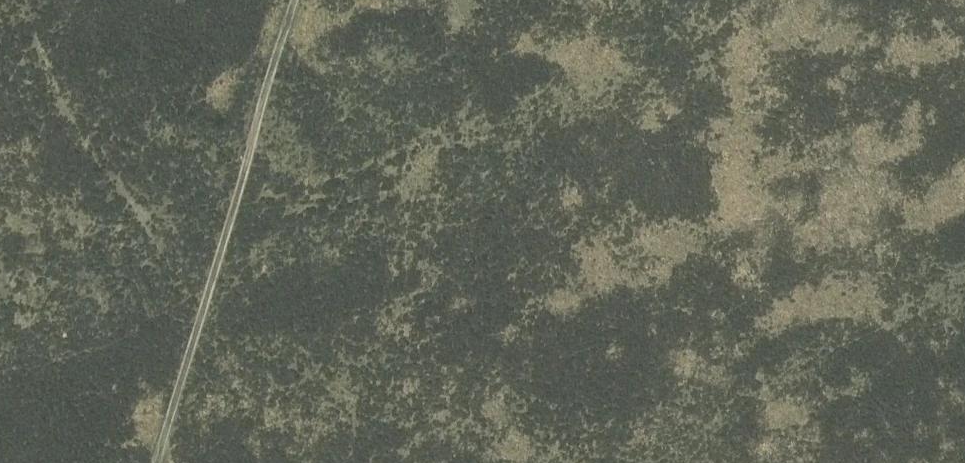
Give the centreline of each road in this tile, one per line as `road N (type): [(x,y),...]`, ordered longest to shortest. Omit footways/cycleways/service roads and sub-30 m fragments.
road 1 (track): [(155,462),(292,0)]

